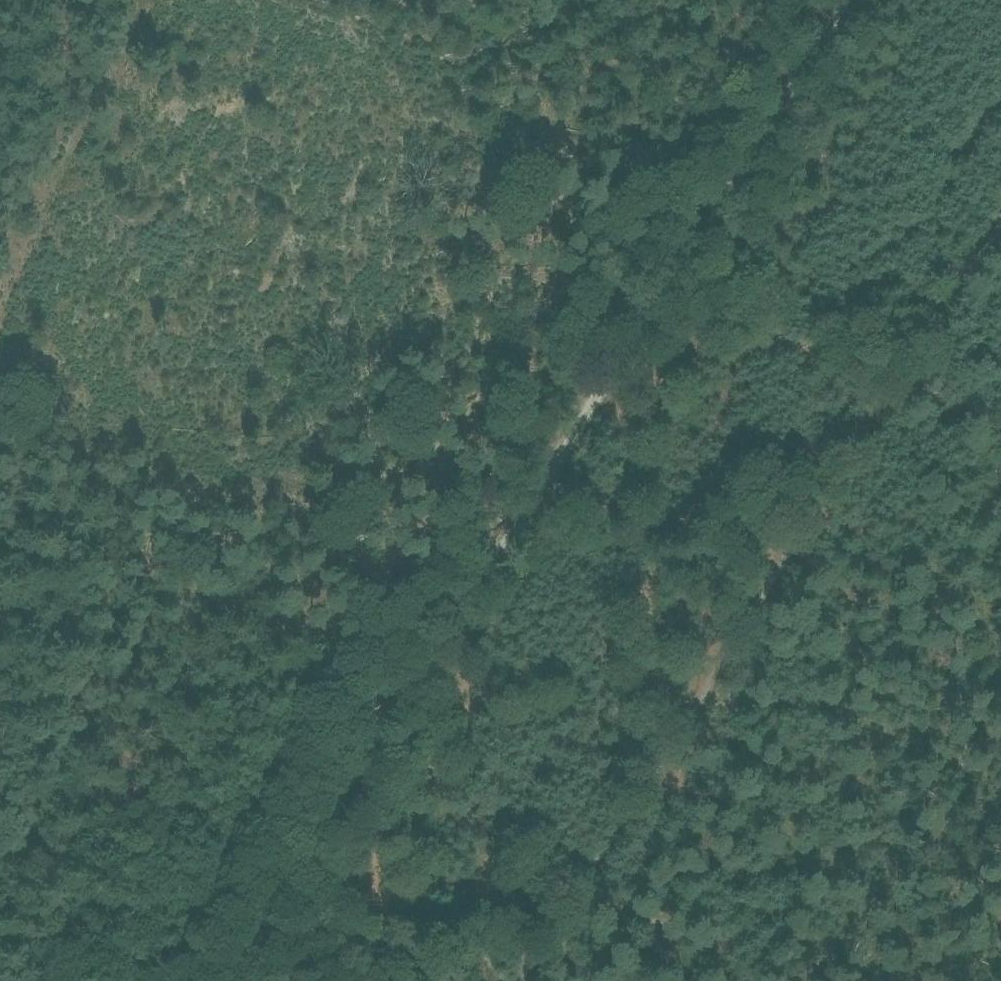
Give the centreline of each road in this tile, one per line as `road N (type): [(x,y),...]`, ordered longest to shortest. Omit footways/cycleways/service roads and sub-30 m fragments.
road 1 (track): [(840,0),(199,980)]
road 2 (track): [(503,980),(1000,197)]

